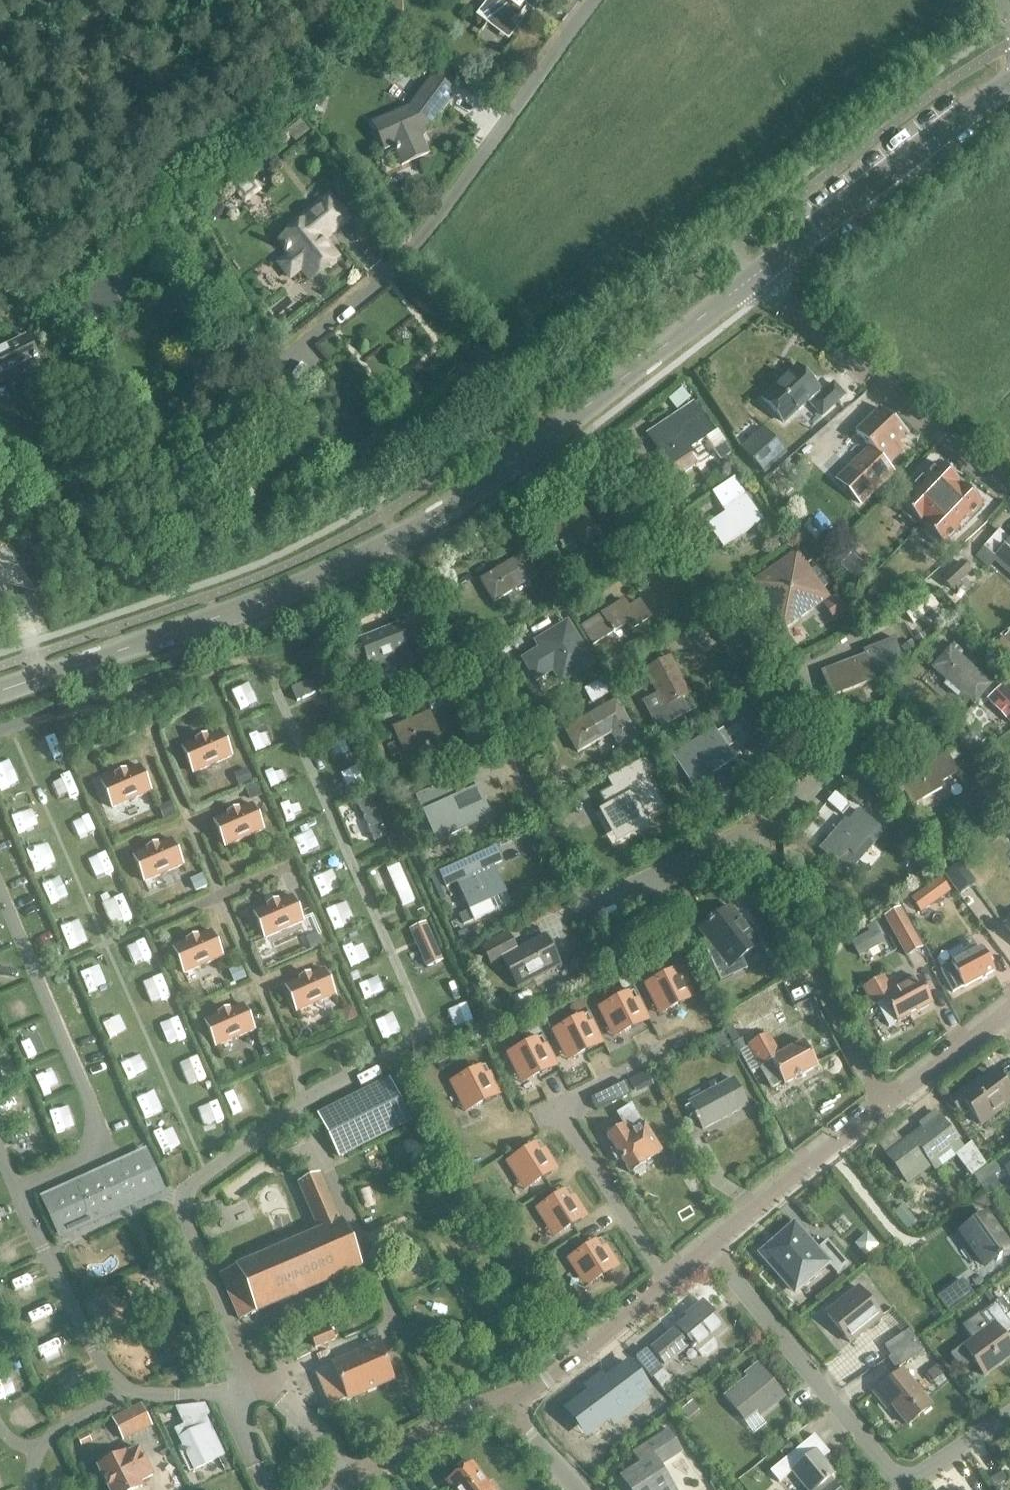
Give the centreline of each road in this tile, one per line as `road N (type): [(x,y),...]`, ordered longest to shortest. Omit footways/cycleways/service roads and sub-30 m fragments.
road 1 (tertiary): [(756,276),(474,490),(399,537),(311,583),(0,690)]
road 2 (residential): [(753,833),(591,906),(418,577)]
road 3 (residential): [(600,448),(821,761),(823,785),(753,833)]
road 4 (residential): [(1009,1416),(901,1488),(708,1248)]
road 5 (track): [(0,108),(29,104),(90,133),(157,135),(214,126),(231,118),(276,45),(318,0)]
road 6 (residential): [(1009,491),(756,276)]
road 7 (tertiary): [(1009,84),(756,276)]
road 8 (residential): [(753,833),(883,1107)]
road 9 (residential): [(499,1399),(543,1382),(708,1248)]
road 10 (residential): [(708,1248),(883,1107)]
road 11 (unclassified): [(344,1489),(423,1433),(499,1399)]
road 12 (residential): [(883,1107),(1004,1019)]

